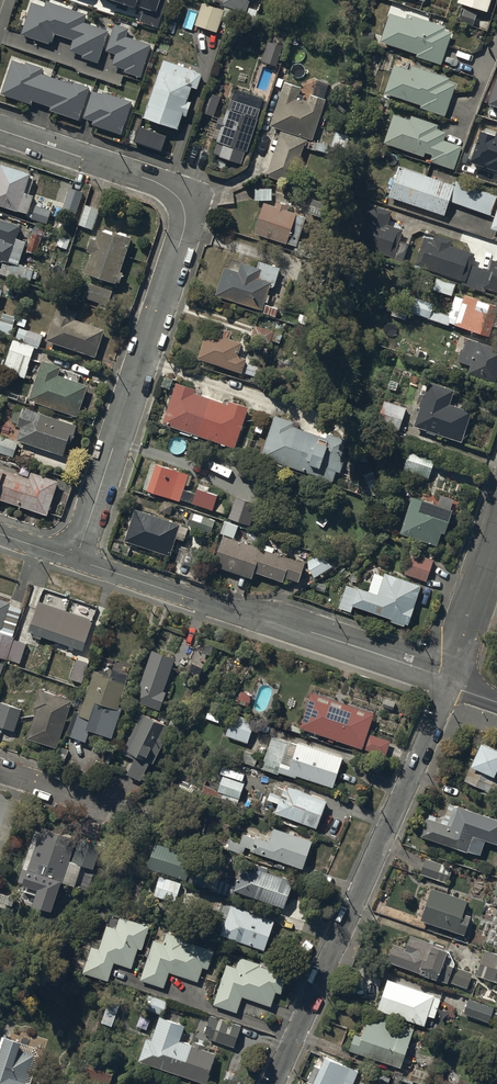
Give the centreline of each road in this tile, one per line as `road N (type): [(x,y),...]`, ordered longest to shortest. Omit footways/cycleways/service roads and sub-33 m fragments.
road 1 (residential): [(0,130),(158,182),(184,214),(76,559)]
road 2 (residential): [(276,1083),(448,680)]
road 3 (residential): [(76,559),(448,680)]
road 4 (residential): [(448,680),(496,528)]

